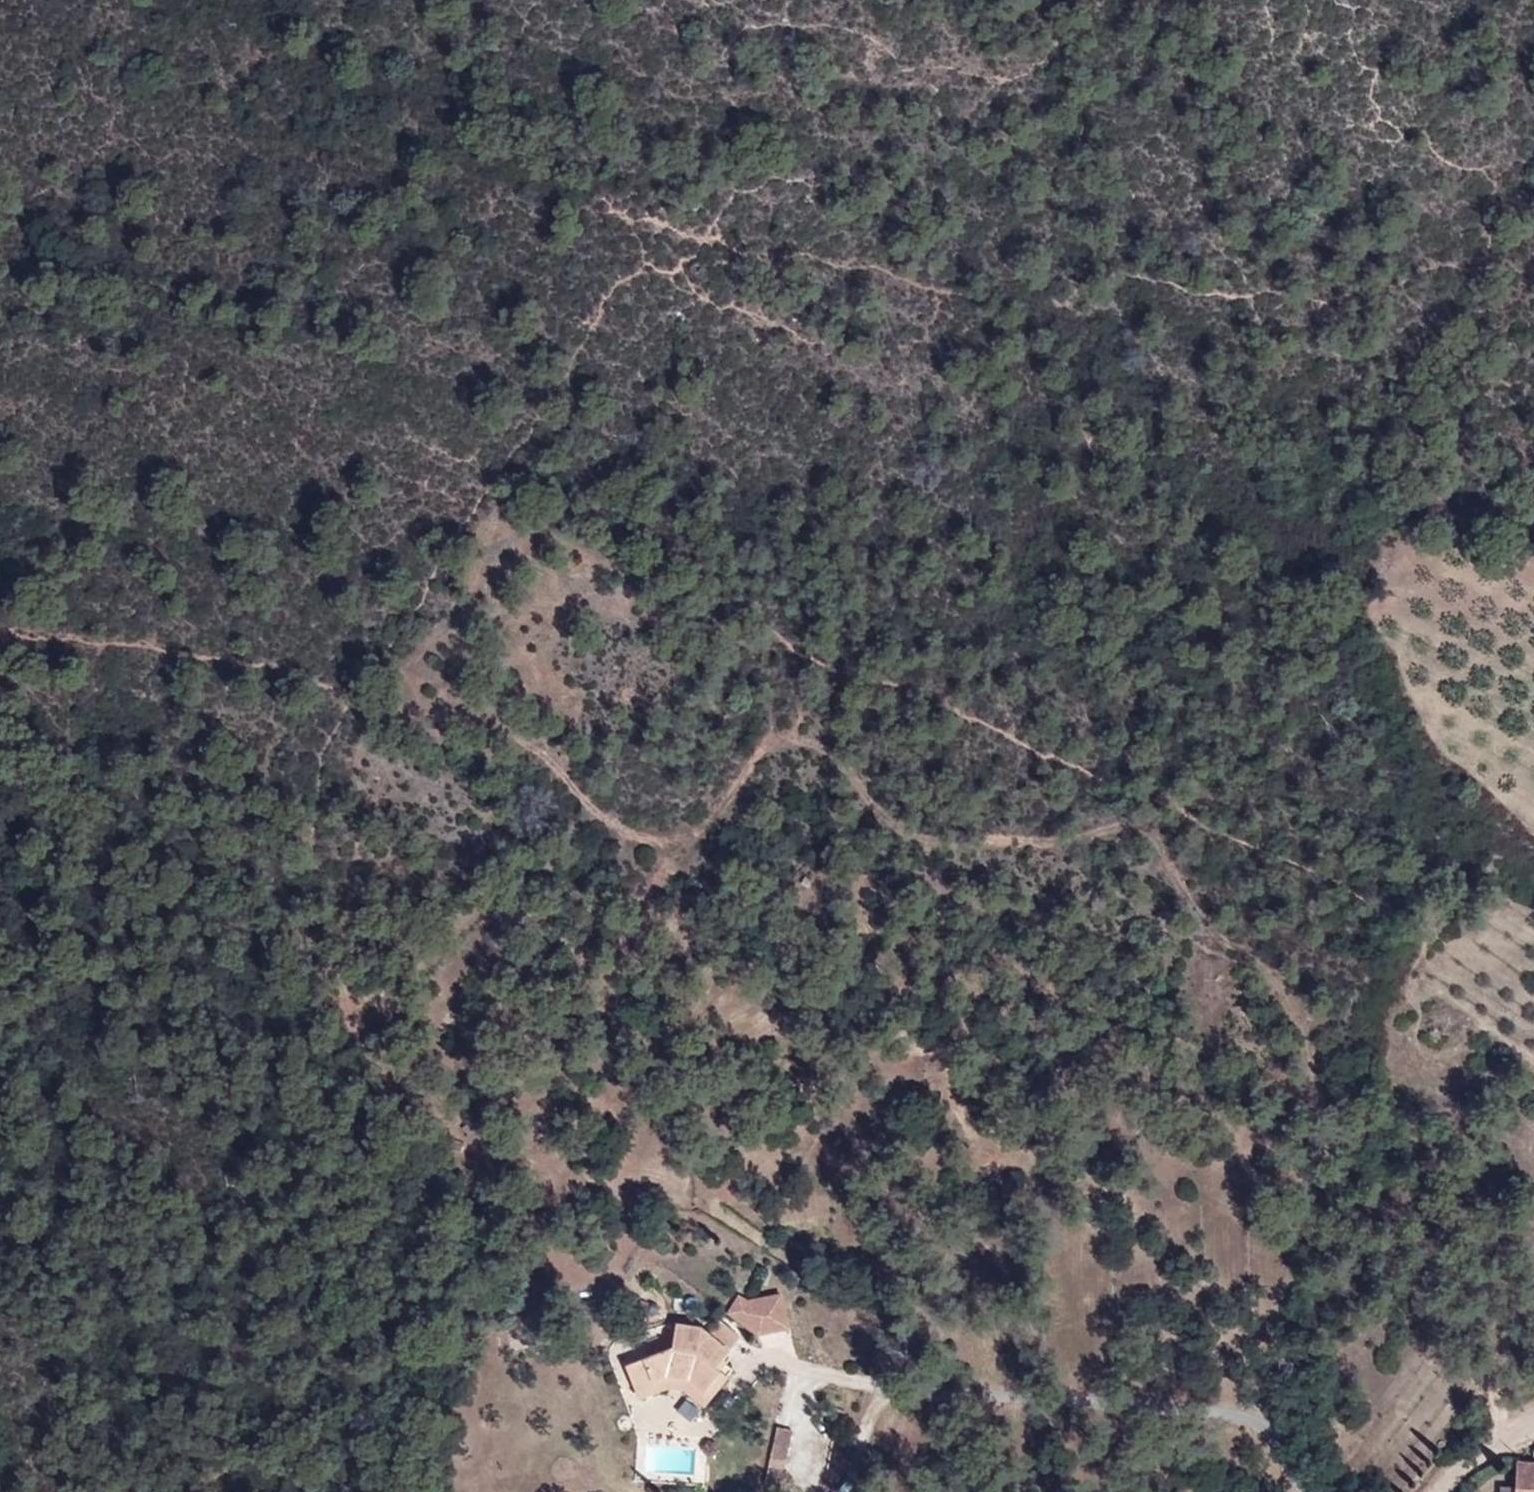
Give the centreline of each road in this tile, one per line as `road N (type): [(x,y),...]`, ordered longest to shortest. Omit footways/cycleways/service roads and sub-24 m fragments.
road 1 (track): [(1297,1491),(1267,1416),(897,1394)]
road 2 (residential): [(1430,1491),(1533,1423)]

